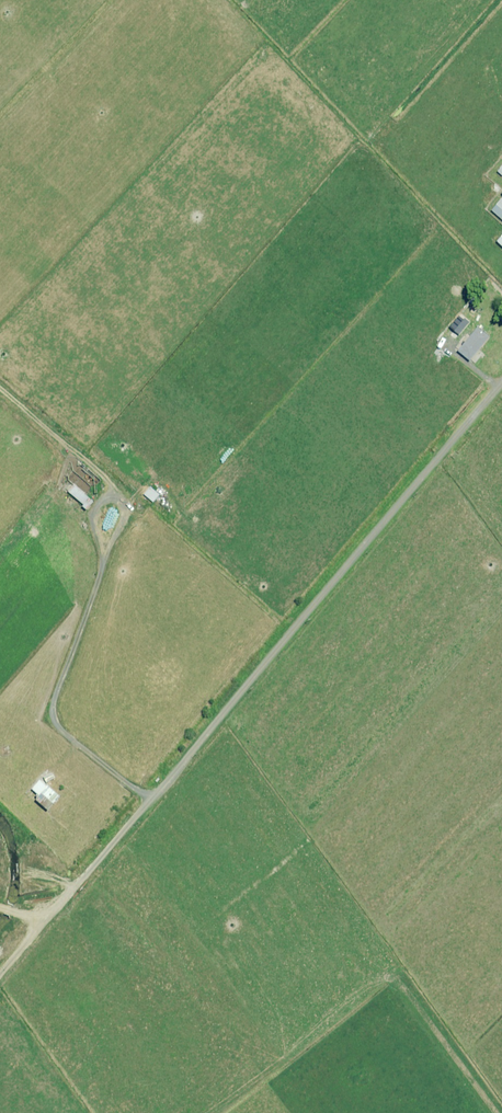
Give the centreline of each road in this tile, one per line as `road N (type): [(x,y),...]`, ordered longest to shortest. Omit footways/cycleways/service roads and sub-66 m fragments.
road 1 (unclassified): [(81,883),(501,385)]
road 2 (track): [(0,399),(121,495),(56,691),(60,718),(155,798)]

